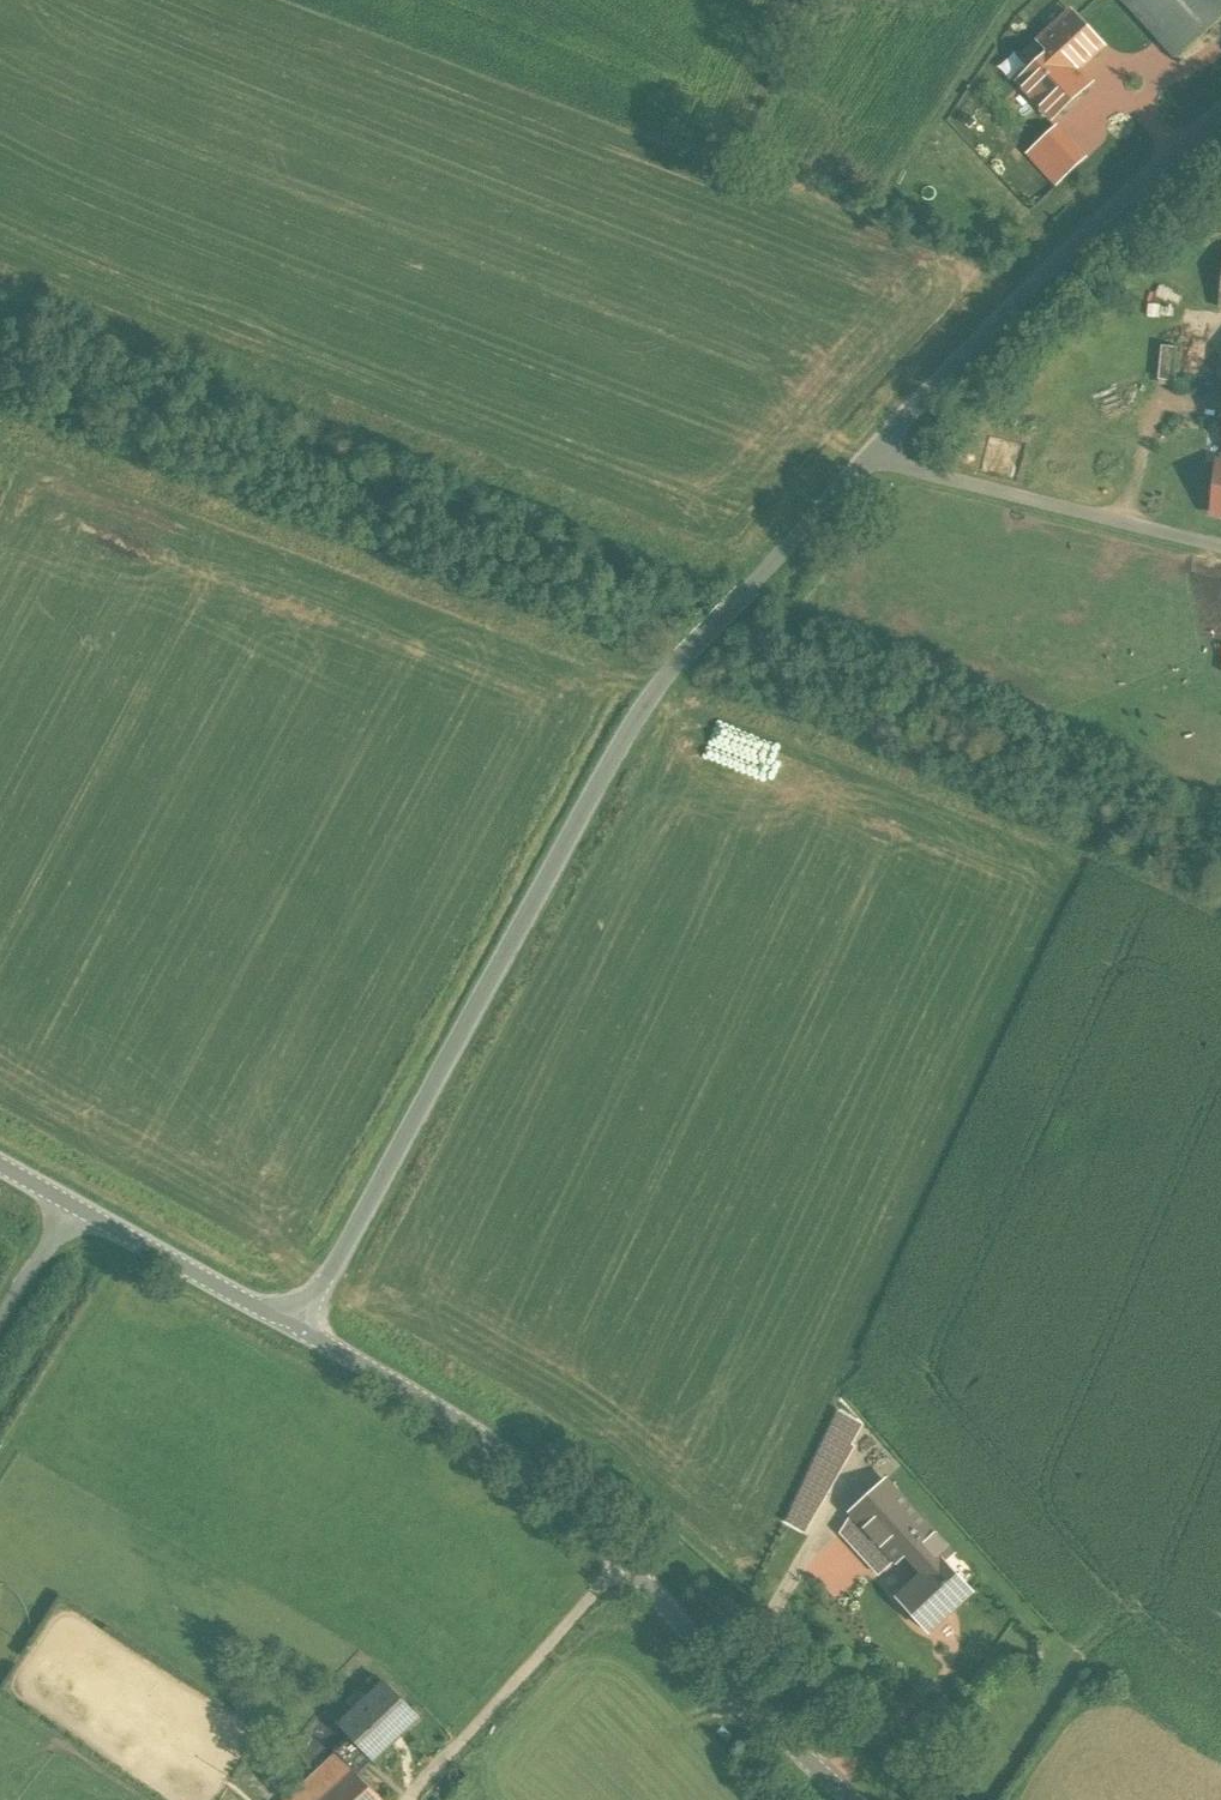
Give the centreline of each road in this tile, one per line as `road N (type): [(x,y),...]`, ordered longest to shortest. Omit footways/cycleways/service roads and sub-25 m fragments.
road 1 (unclassified): [(1220,110),(941,379),(633,720),(302,1334)]
road 2 (residential): [(302,1334),(506,1457),(596,1530),(726,1676),(852,1799)]
road 3 (residential): [(0,1166),(302,1334)]

